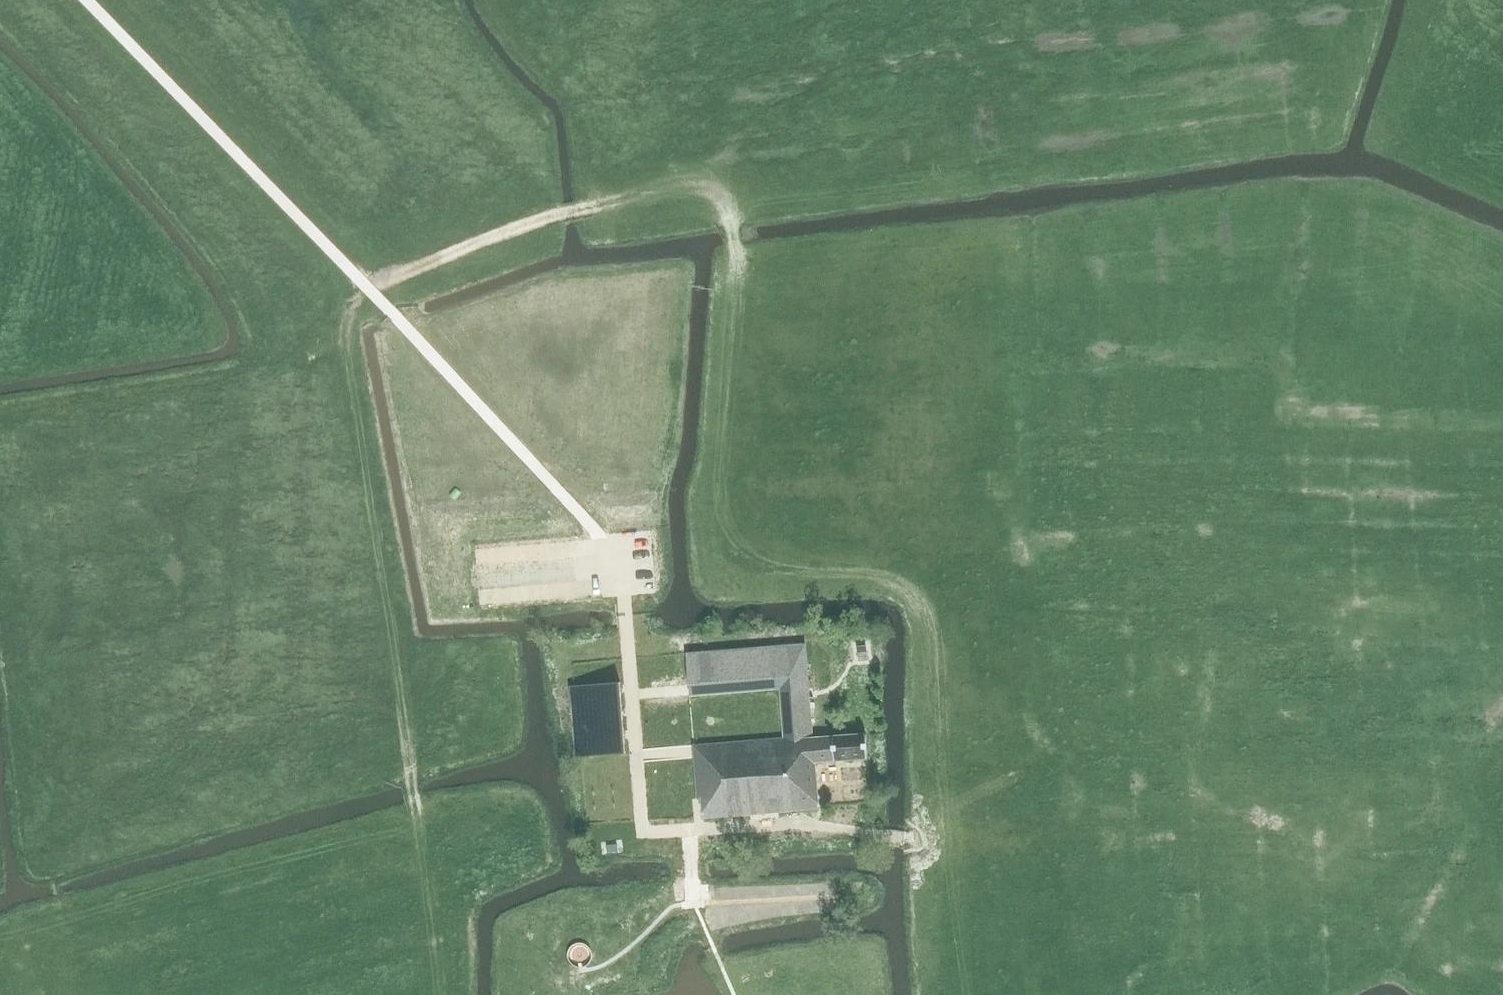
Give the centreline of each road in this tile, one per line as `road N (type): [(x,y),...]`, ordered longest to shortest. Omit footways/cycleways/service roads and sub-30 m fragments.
road 1 (track): [(370,290),(554,214),(702,187),(729,204),(735,266),(707,539),(718,570),(744,579),(884,576),(910,593),(931,655),(943,841),(925,944),(935,994)]

